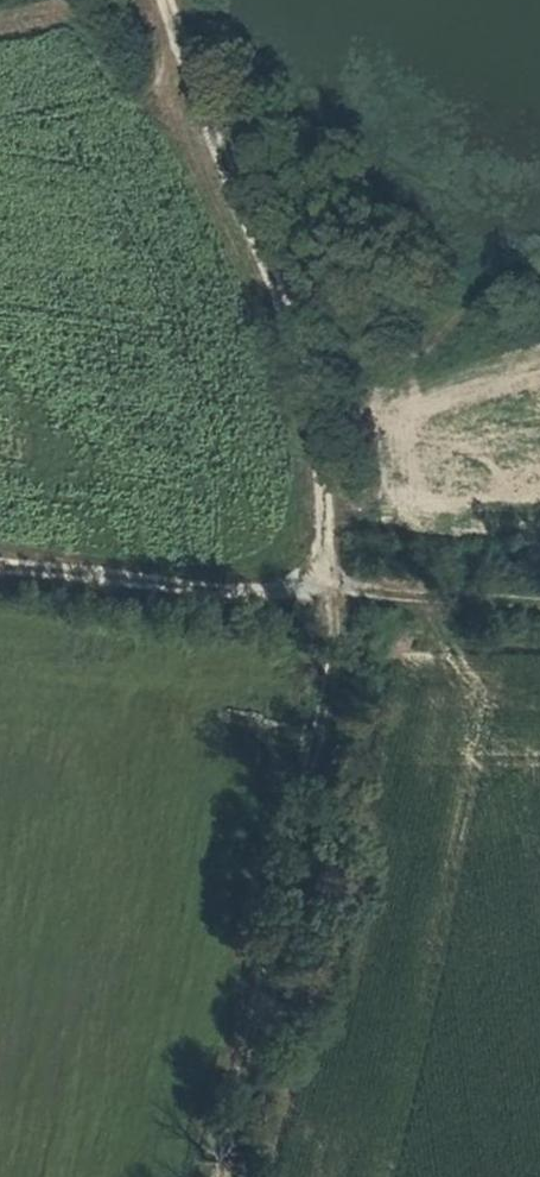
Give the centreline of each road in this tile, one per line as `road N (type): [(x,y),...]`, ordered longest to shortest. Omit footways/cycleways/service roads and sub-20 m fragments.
road 1 (track): [(173,0),(301,315),(351,592)]
road 2 (track): [(351,592),(248,1176)]
road 3 (track): [(351,592),(268,604),(0,579)]
road 4 (track): [(539,608),(351,592)]

